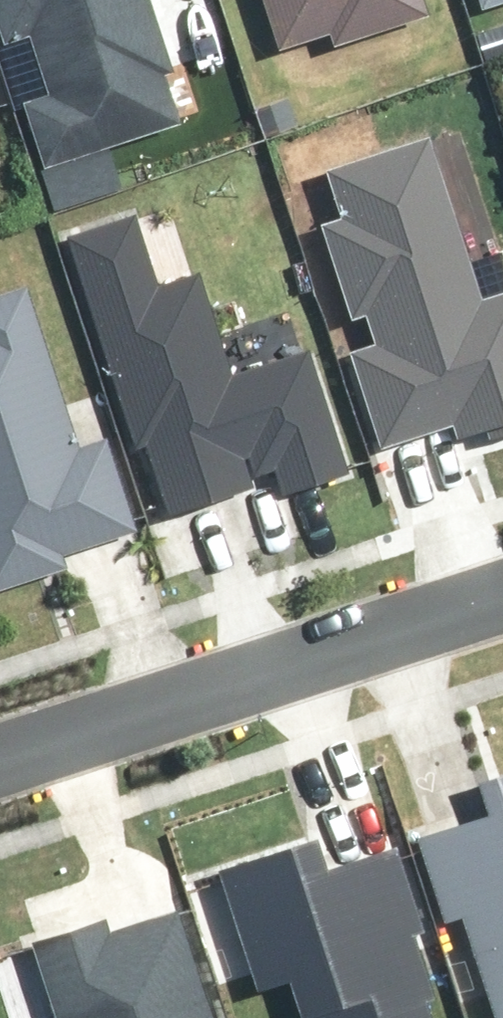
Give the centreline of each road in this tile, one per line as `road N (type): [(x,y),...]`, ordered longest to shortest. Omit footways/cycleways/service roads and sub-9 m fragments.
road 1 (residential): [(0,751),(502,587)]

